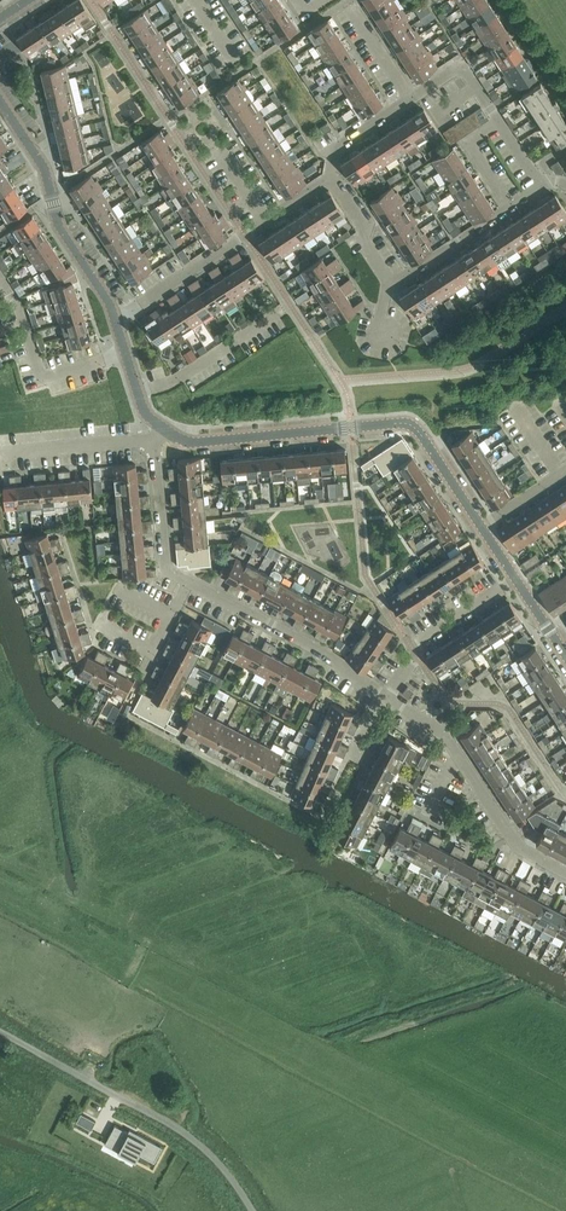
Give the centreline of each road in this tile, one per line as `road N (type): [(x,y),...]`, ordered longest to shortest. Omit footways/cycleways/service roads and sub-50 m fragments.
road 1 (tertiary): [(481,527),(422,432),(406,423),(192,442),(165,426)]
road 2 (unclassified): [(253,1210),(192,1137),(0,1032)]
road 3 (residential): [(116,317),(333,177)]
road 4 (tertiary): [(116,317),(58,227),(47,169),(0,91)]
road 5 (residential): [(565,870),(520,846),(449,738),(388,697)]
road 6 (residential): [(388,697),(313,645),(191,580)]
road 7 (unclassified): [(127,349),(43,378),(22,311),(0,277)]
road 8 (residential): [(388,697),(424,638),(514,577)]
road 9 (residential): [(139,392),(170,383),(290,304)]
road 10 (residential): [(191,580),(170,569),(155,441)]
road 11 (unclassified): [(4,451),(155,441)]
road 12 (residential): [(394,291),(510,206)]
road 13 (unclassified): [(394,291),(365,244),(366,223),(333,177)]
road 14 (unclassified): [(411,99),(463,67),(497,122)]

